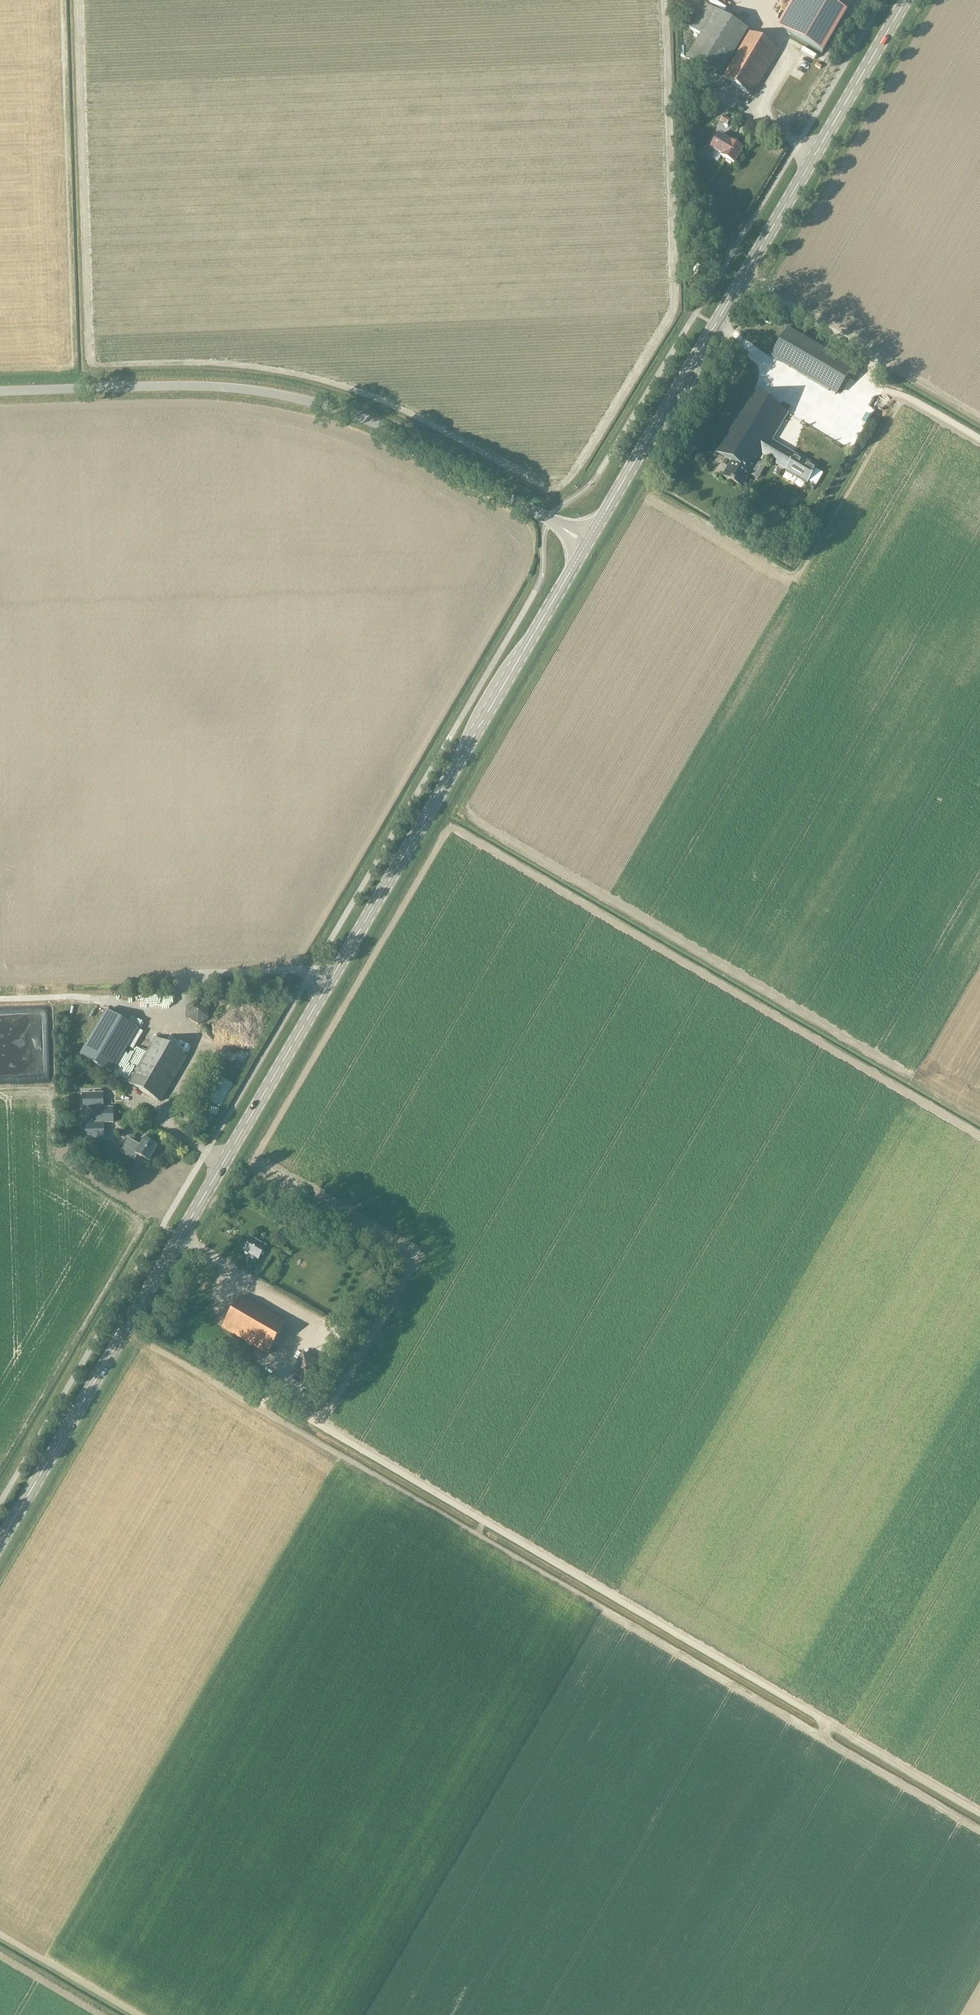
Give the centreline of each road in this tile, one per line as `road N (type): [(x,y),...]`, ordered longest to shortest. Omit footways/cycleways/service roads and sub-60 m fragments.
road 1 (primary): [(0,1543),(583,549)]
road 2 (primary): [(591,536),(905,0)]
road 3 (unclassified): [(563,528),(401,435),(298,398),(185,385),(0,390)]

